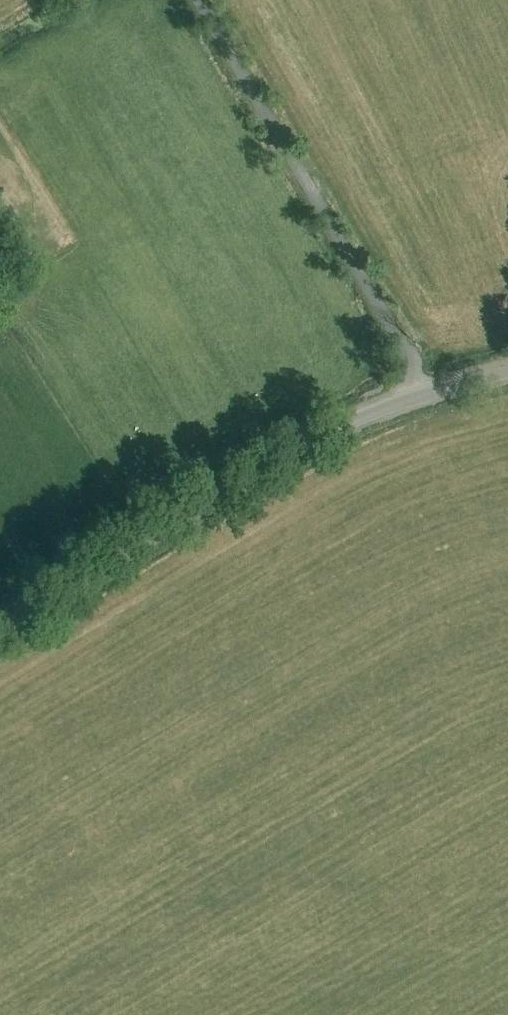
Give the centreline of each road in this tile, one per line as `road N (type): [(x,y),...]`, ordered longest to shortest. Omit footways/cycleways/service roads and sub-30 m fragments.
road 1 (unclassified): [(0,629),(326,432),(426,390),(507,369)]

